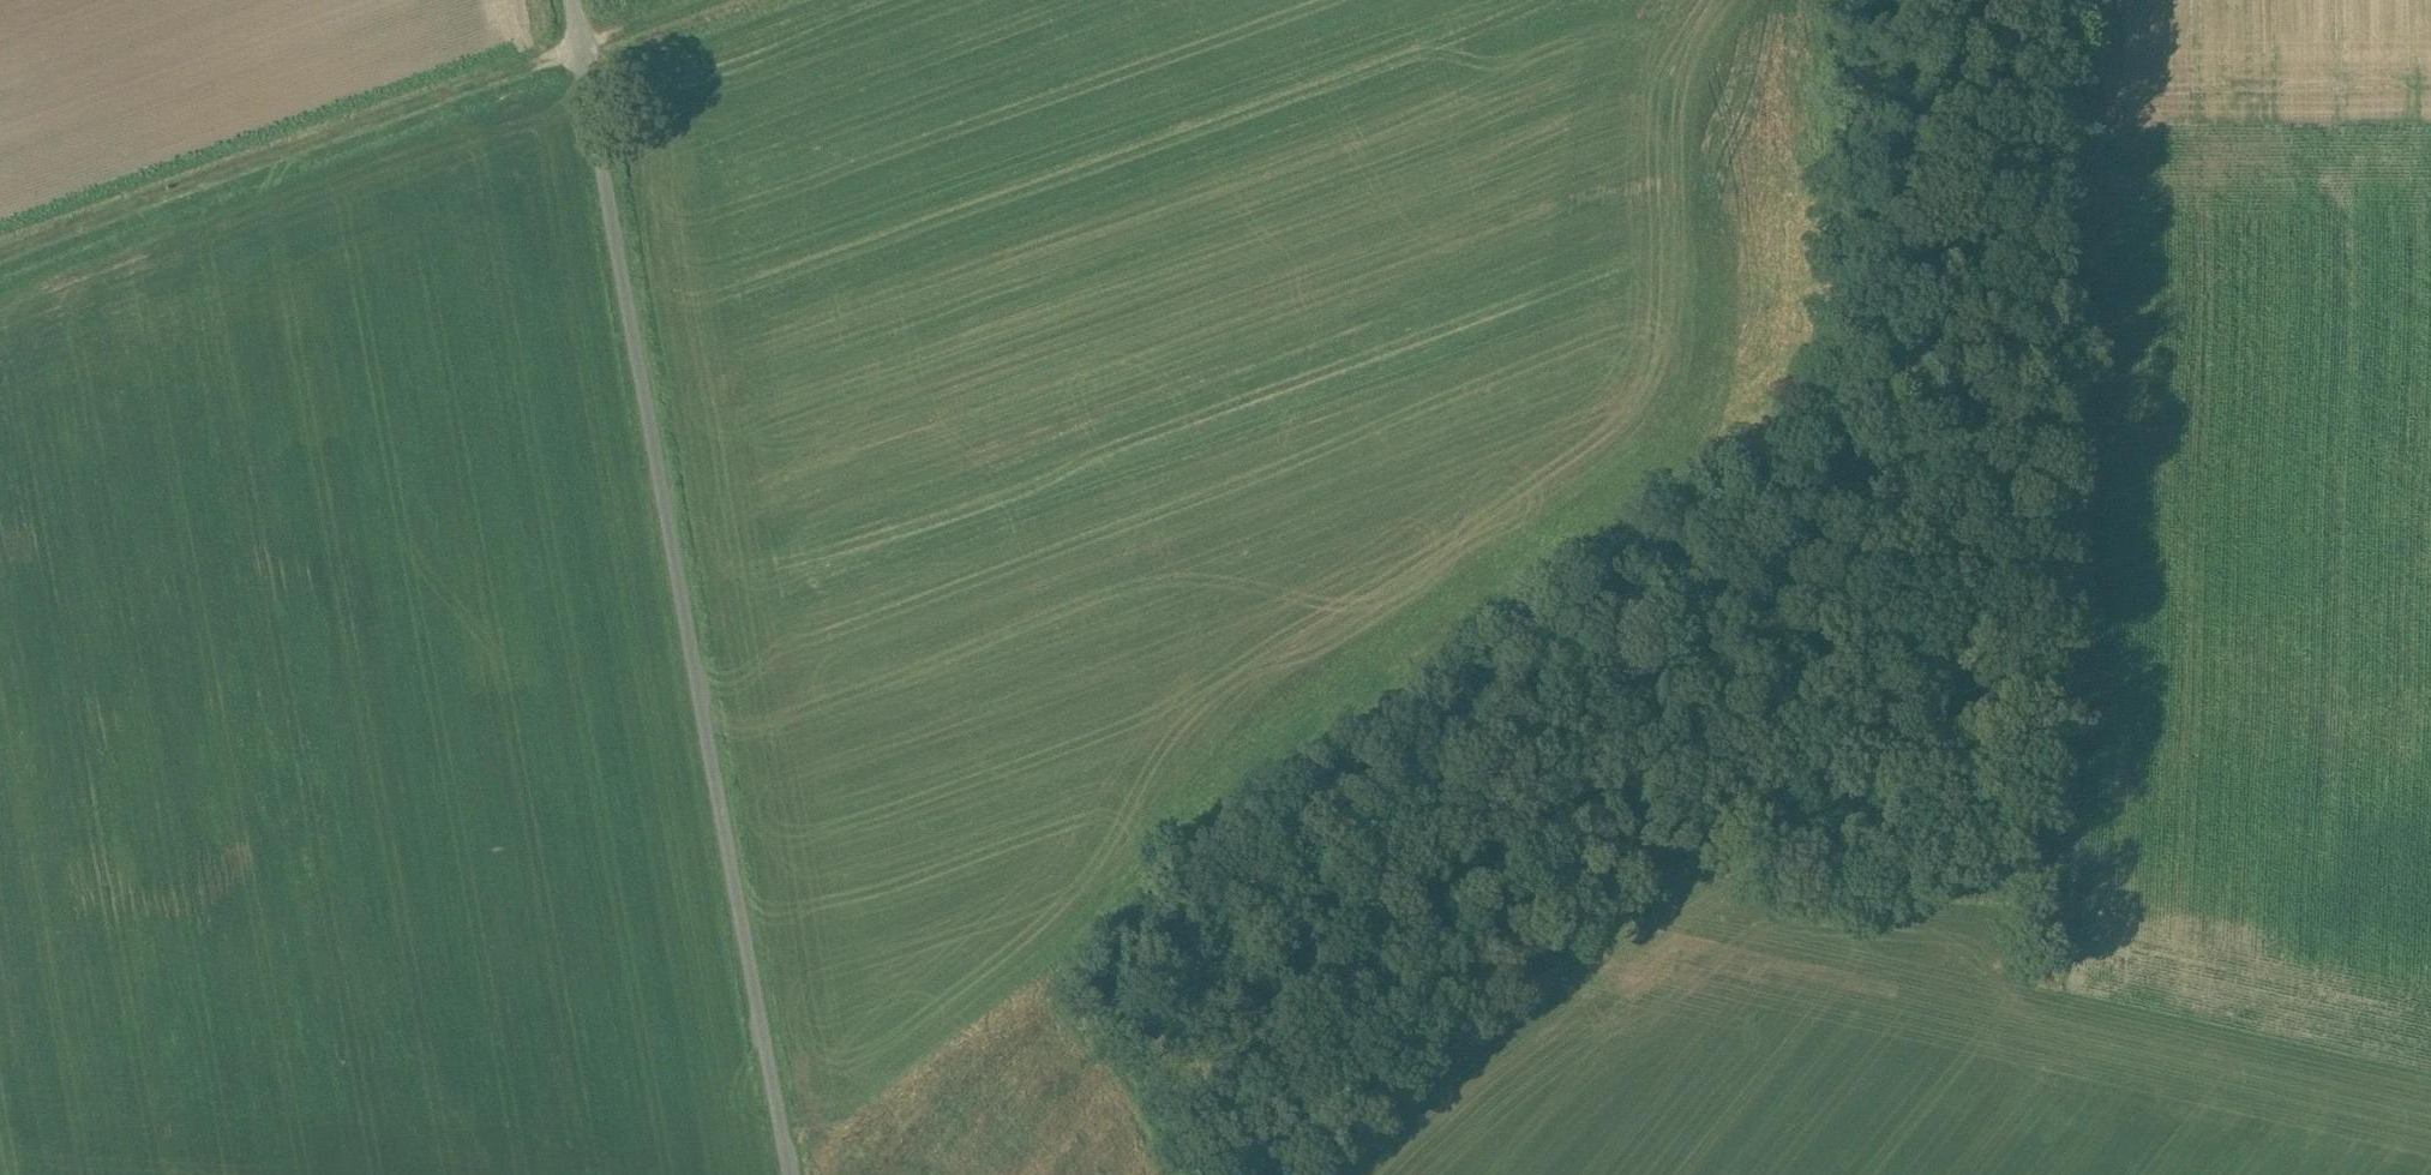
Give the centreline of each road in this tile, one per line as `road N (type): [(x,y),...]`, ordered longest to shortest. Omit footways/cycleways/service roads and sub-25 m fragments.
road 1 (unclassified): [(788,1174),(577,0)]
road 2 (track): [(712,0),(0,255)]

